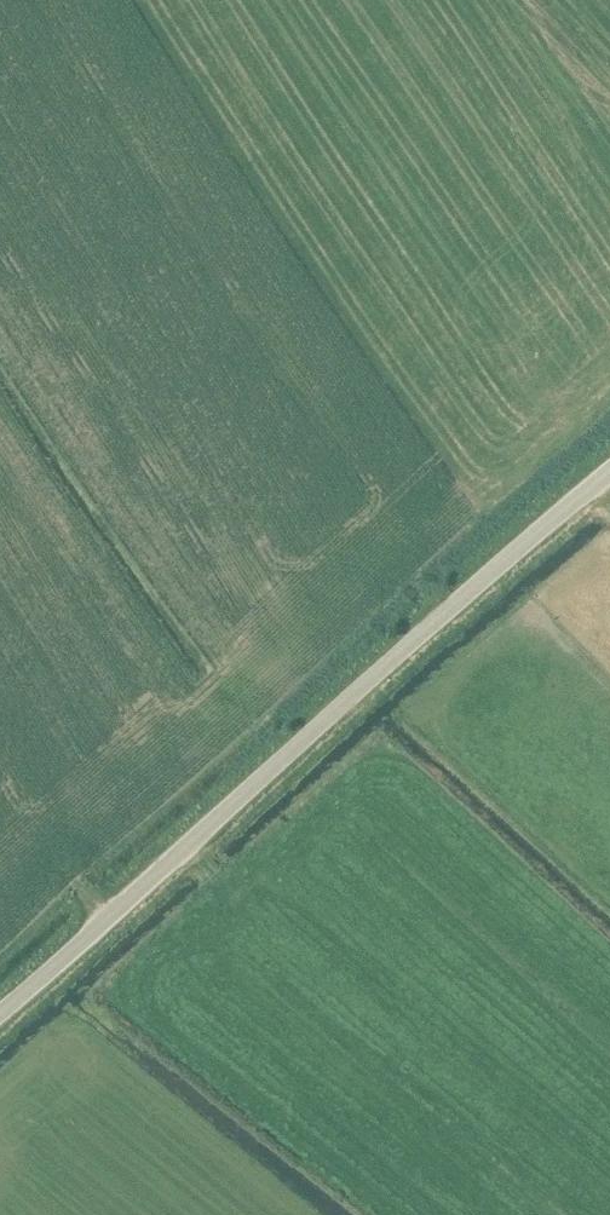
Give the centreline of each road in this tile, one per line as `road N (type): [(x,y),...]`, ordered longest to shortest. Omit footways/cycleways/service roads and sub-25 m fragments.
road 1 (unclassified): [(0,1012),(609,472)]

